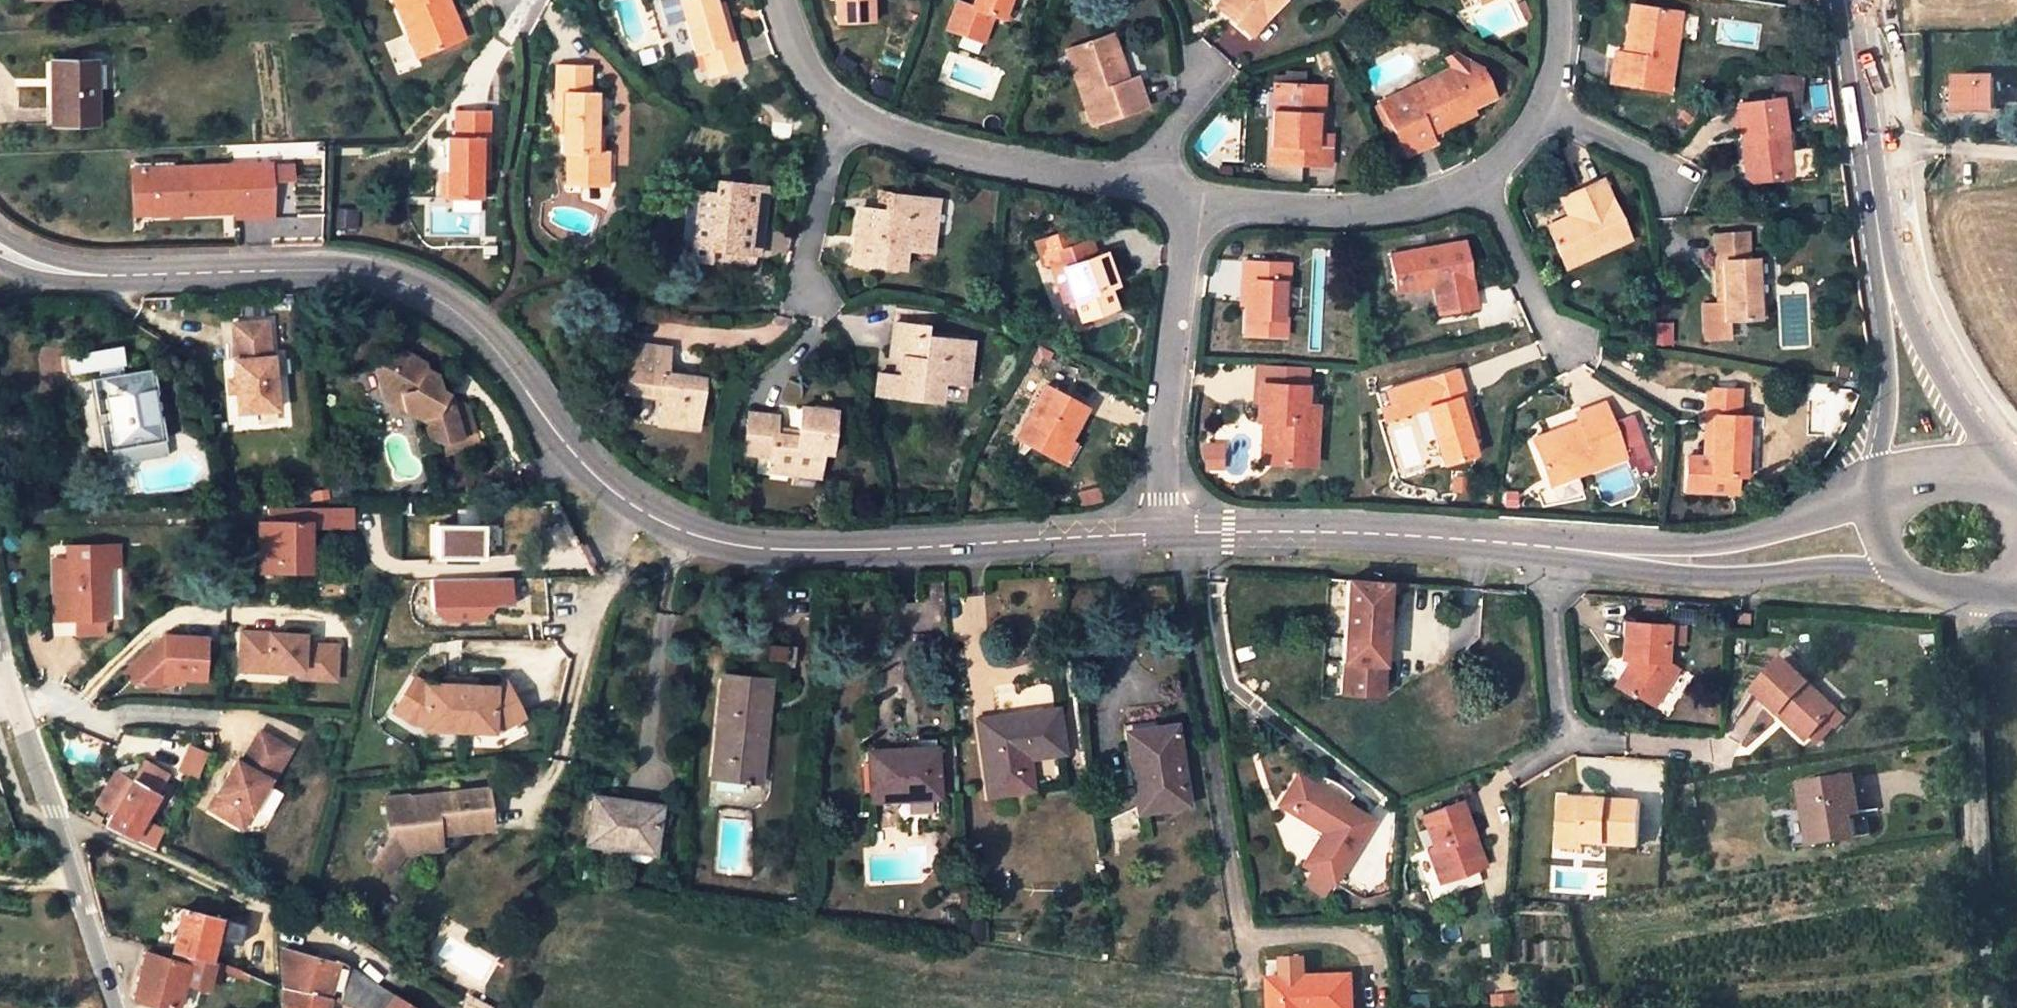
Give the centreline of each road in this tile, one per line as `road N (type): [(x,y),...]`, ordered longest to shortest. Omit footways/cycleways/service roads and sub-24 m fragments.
road 1 (unclassified): [(1165,533),(858,551),(749,549),(635,511),(592,476),(507,367),(441,303),(382,277),(292,270),(112,275),(44,270),(0,251)]
road 2 (unclassified): [(1618,555),(1365,533),(1165,533)]
road 3 (residential): [(843,114),(1004,168),(1194,202)]
road 4 (unclassified): [(8,690),(117,1007)]
road 5 (residential): [(1165,533),(1163,429),(1194,202)]
road 6 (residential): [(1194,202),(1335,217),(1443,198),(1482,180)]
road 7 (unclassified): [(1618,555),(1718,577),(1818,567),(1896,570)]
road 8 (unclassified): [(1879,504),(1707,545),(1618,555)]
road 9 (secondary): [(1882,255),(1845,0)]
road 10 (residential): [(1981,849),(1972,595)]
road 11 (secondary): [(1999,475),(1916,333),(1882,255)]
road 12 (secondary): [(1882,255),(1885,496)]
road 13 (residential): [(798,306),(843,114)]
road 14 (residential): [(1559,352),(1482,180)]
road 15 (track): [(1988,1007),(1981,849)]
road 16 (residential): [(1674,173),(1545,106)]
road 17 (residential): [(778,0),(799,55),(843,114)]
road 18 (secondary): [(1999,475),(1939,468),(1908,475),(1885,496)]

